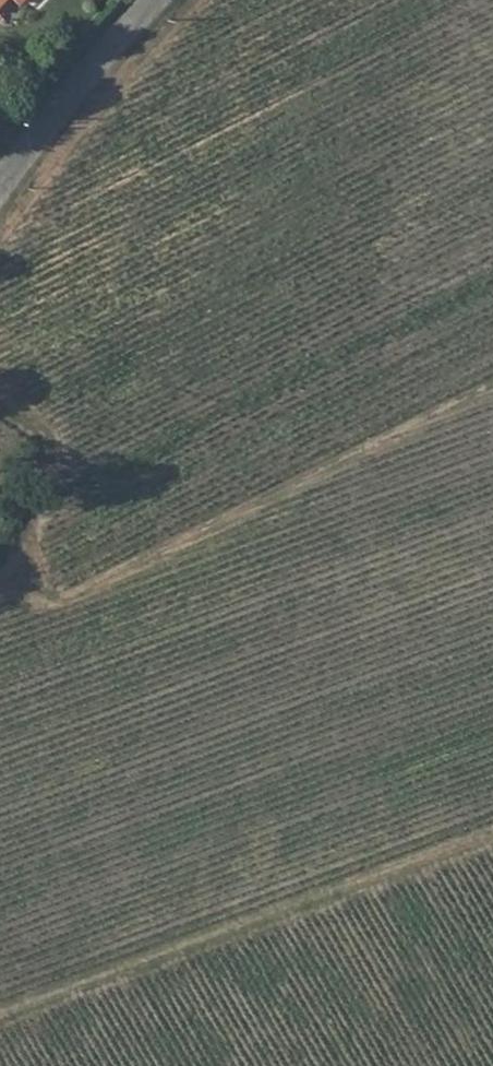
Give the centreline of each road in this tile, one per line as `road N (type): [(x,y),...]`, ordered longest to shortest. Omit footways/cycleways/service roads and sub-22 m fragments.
road 1 (unclassified): [(0,183),(154,0)]

